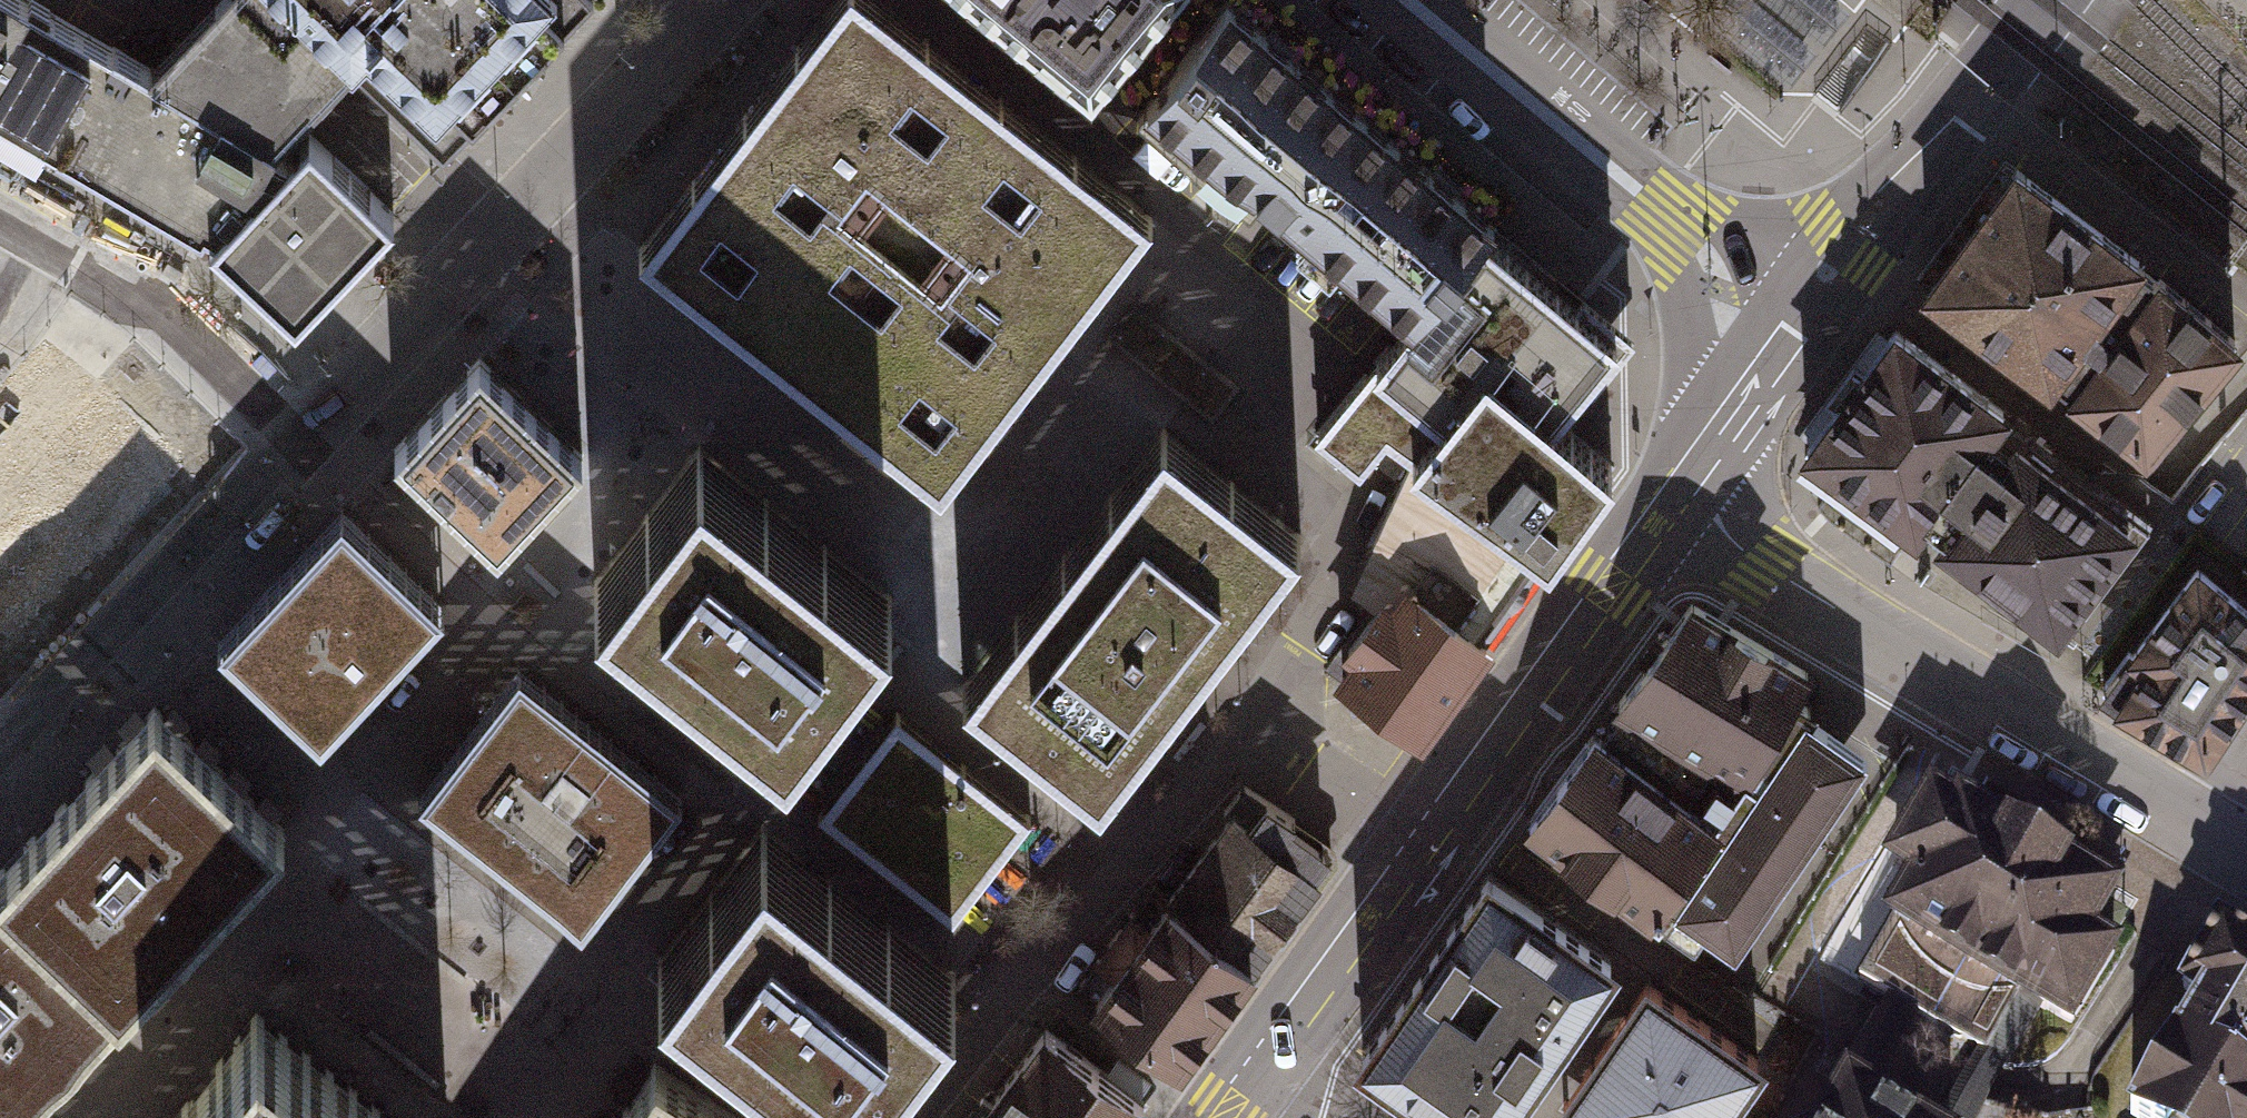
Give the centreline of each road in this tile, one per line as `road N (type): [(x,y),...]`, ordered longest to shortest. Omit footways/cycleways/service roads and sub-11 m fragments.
road 1 (residential): [(1263,707),(1325,577),(1280,386),(1198,229),(921,0)]
road 2 (residential): [(1677,498),(1980,696),(2246,851)]
road 3 (residential): [(291,438),(716,0)]
road 4 (residential): [(915,1117),(1020,980),(1146,859),(1263,707)]
road 5 (residential): [(1790,327),(1390,0)]
road 6 (residential): [(0,742),(291,438)]
road 7 (secondary): [(2047,0),(1790,327)]
road 8 (secondary): [(1677,498),(1445,842)]
road 9 (residential): [(291,438),(153,315),(0,229)]
road 10 (secondary): [(1445,842),(1269,1079)]
road 11 (residential): [(1263,707),(1445,842)]
road 12 (secondary): [(1790,327),(1677,498)]

